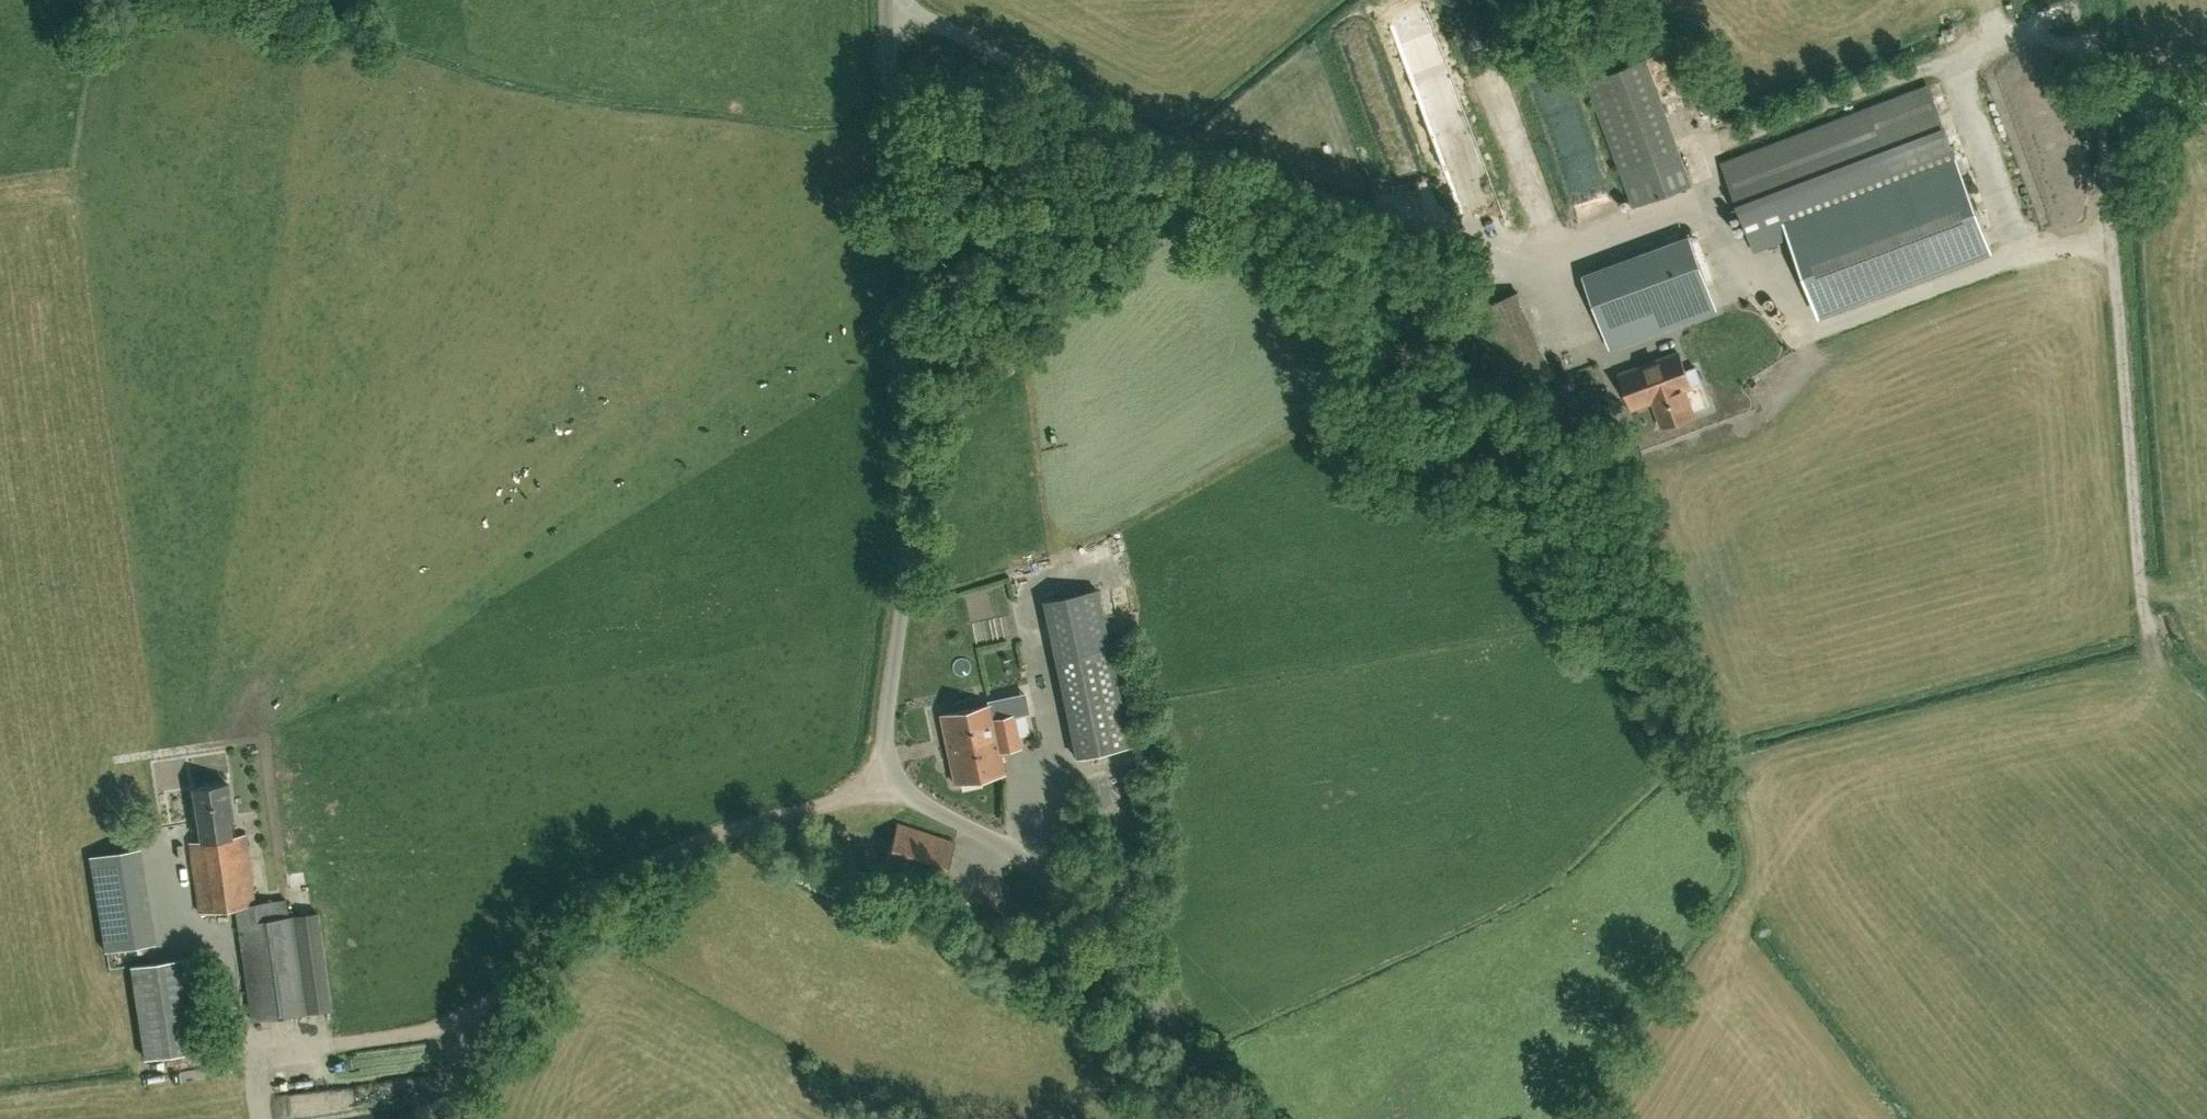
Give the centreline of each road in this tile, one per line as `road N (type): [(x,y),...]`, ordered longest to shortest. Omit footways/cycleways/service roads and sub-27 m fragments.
road 1 (unclassified): [(1217,1118),(1148,999),(1074,905),(991,838),(904,789),(883,755),(916,426),(909,281),(888,140),(884,0)]
road 2 (track): [(225,1069),(462,1031),(603,898),(721,837),(890,771)]

